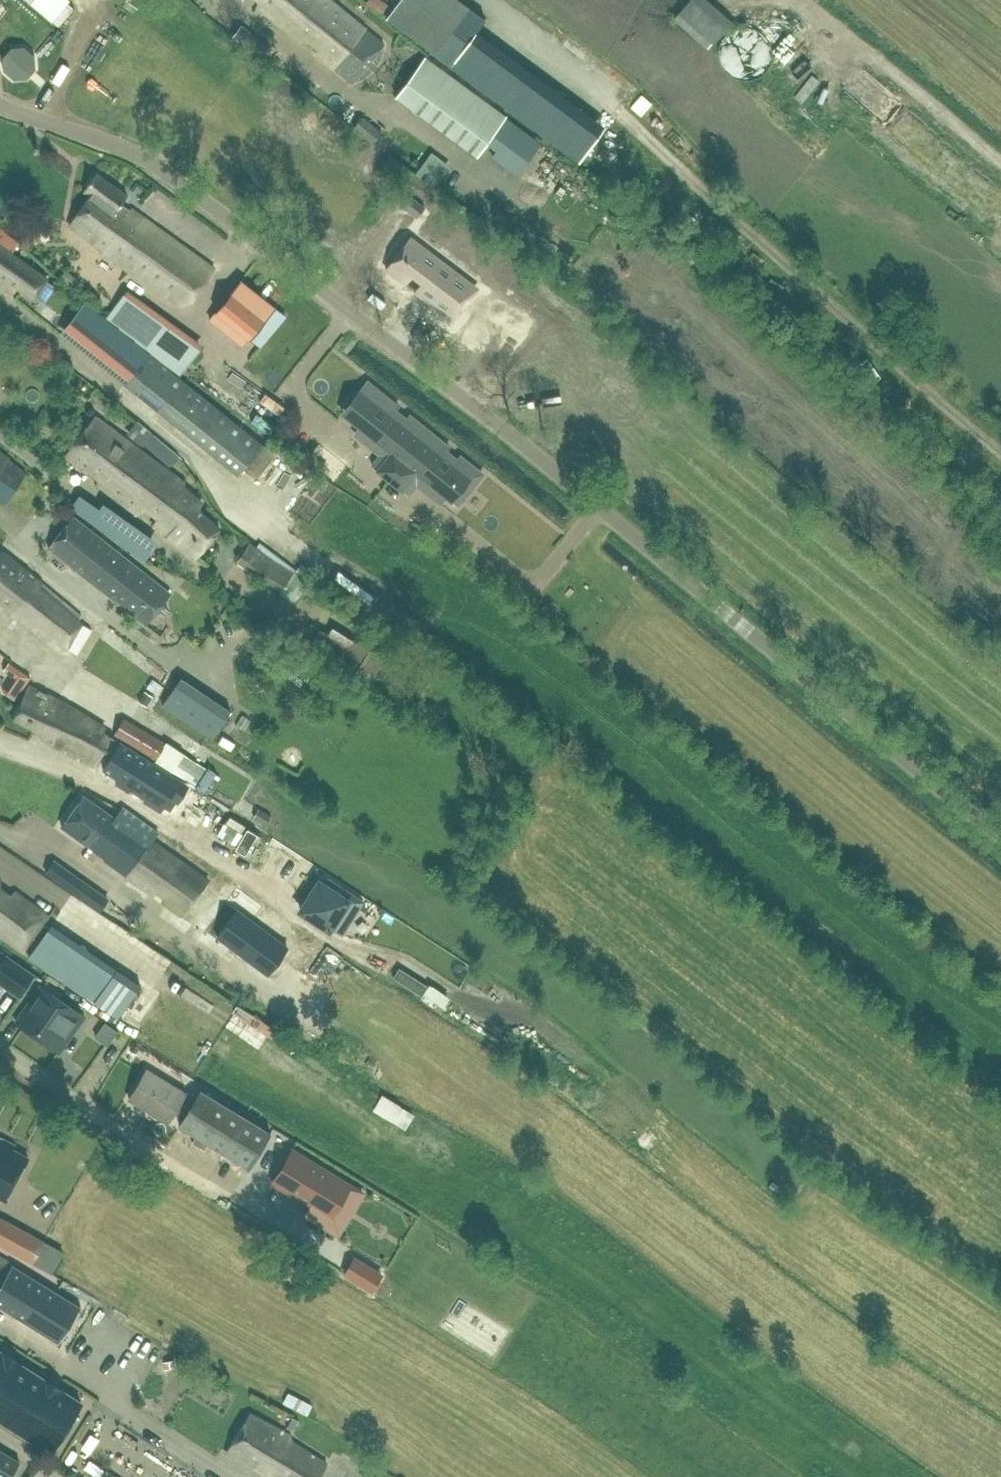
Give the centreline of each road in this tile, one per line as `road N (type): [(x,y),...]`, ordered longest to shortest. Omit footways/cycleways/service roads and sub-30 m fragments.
road 1 (unclassified): [(1000,835),(494,421),(175,179),(133,151),(0,106)]

